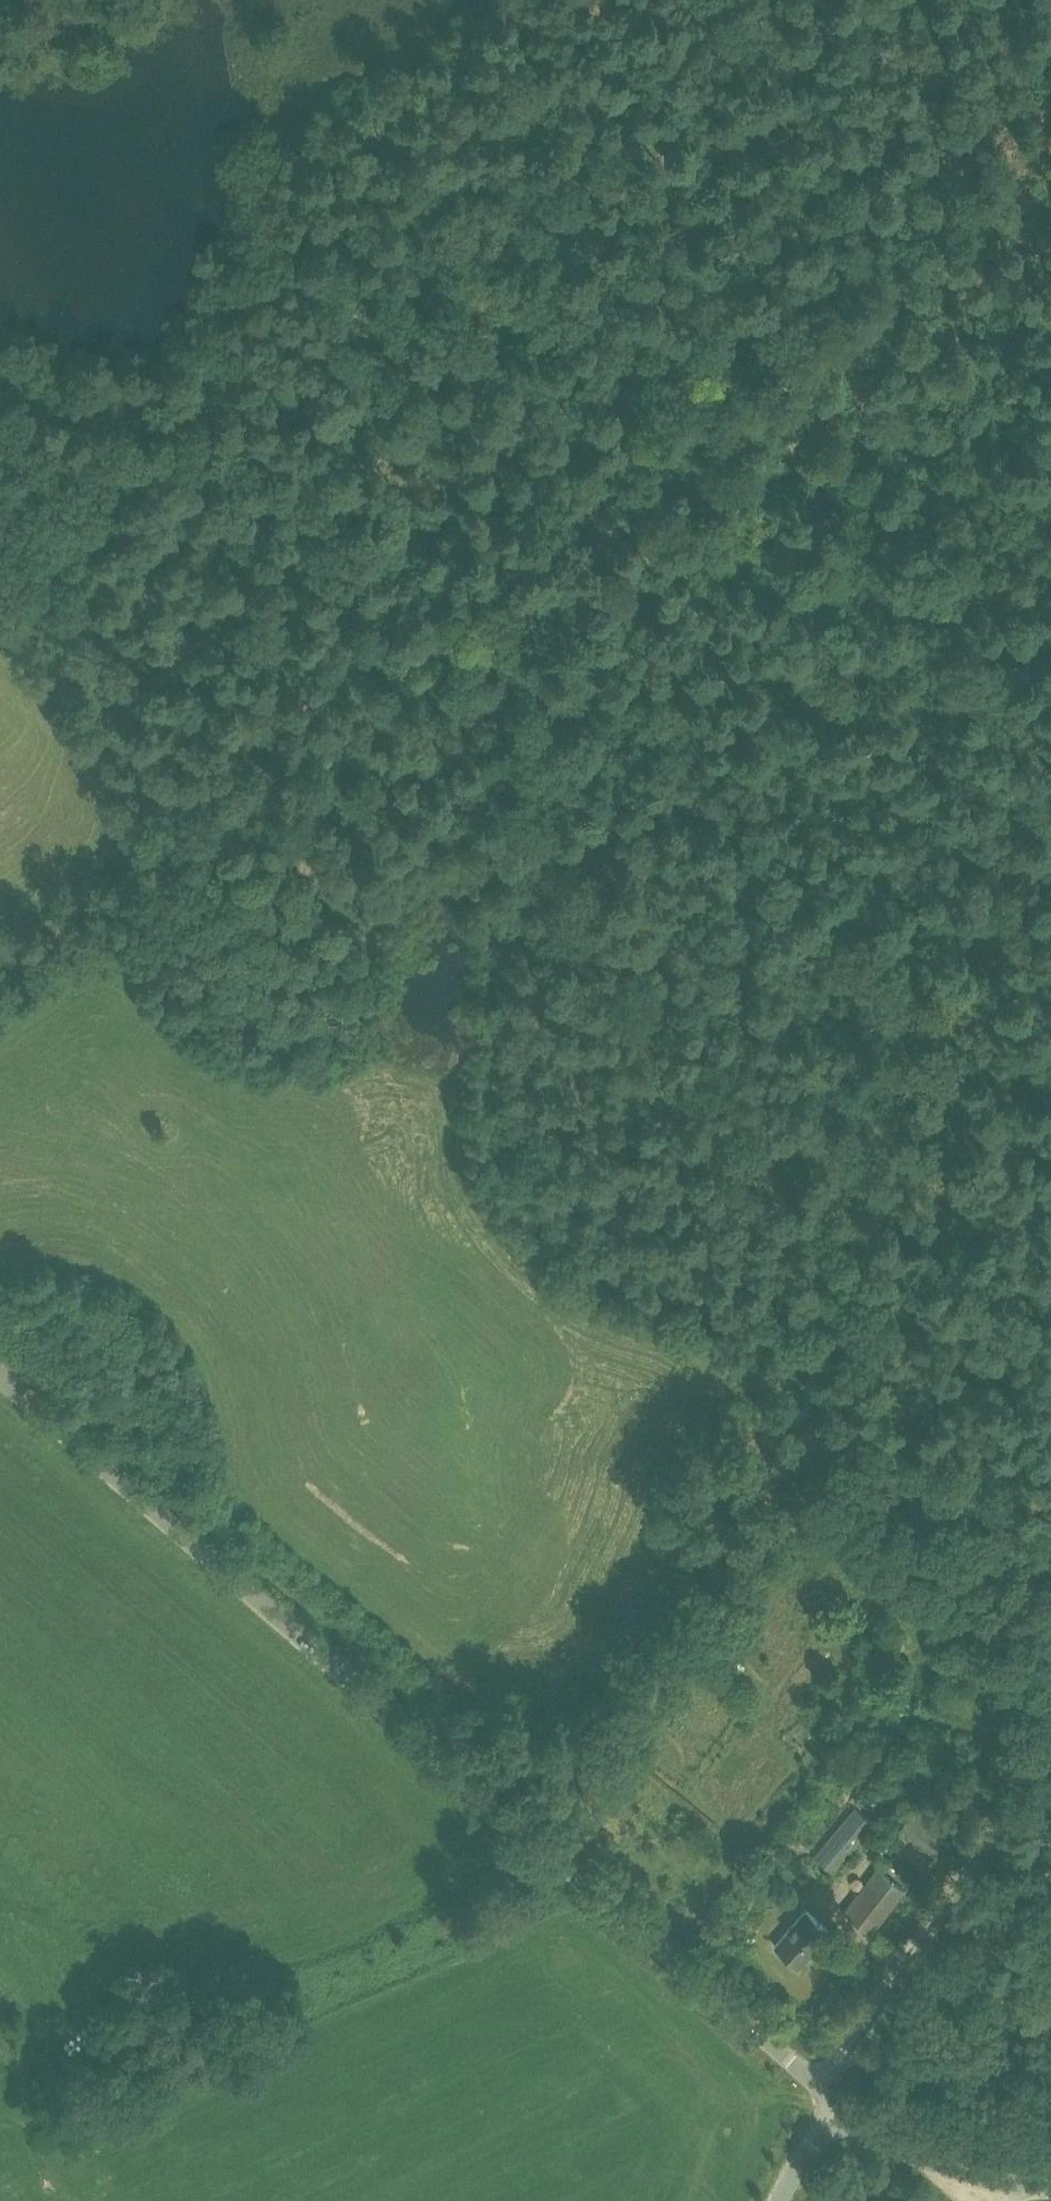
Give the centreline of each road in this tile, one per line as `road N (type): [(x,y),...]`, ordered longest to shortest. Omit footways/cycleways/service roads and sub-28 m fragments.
road 1 (track): [(0,684),(92,774),(202,786),(474,660),(597,552),(515,330),(449,64),(453,0)]
road 2 (unclassified): [(843,2108),(0,1381)]
road 3 (track): [(1050,68),(597,552)]
road 4 (track): [(474,660),(597,686),(996,666),(1050,655)]
road 5 (track): [(818,2084),(1050,1730)]
road 6 (unclassified): [(1050,2187),(1000,2184),(941,2164),(843,2108)]

